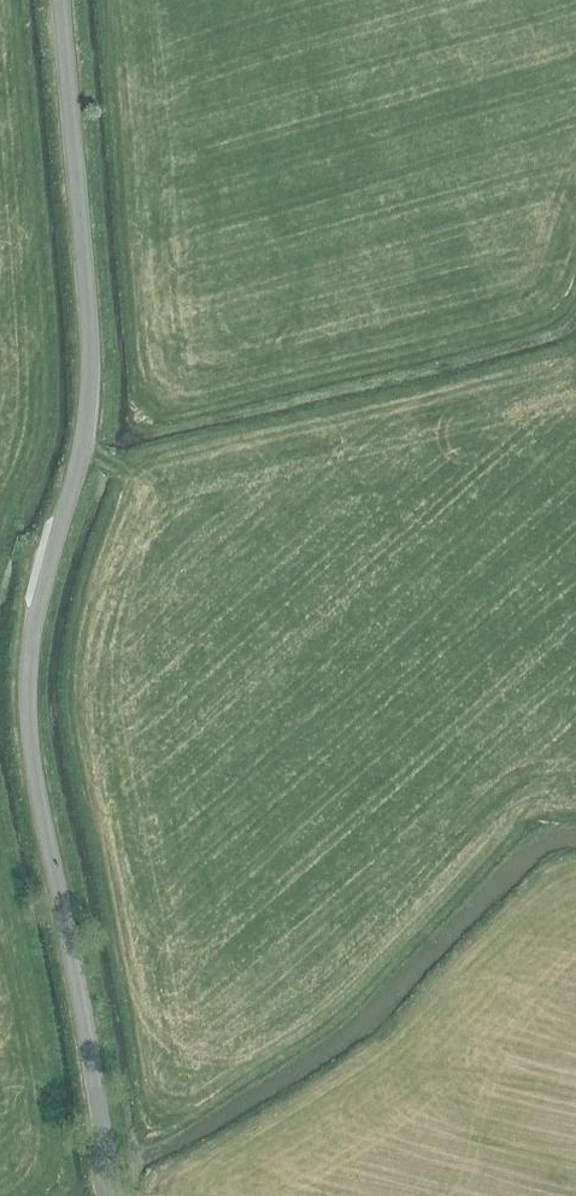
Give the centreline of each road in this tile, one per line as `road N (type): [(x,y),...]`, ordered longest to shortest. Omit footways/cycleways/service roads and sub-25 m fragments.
road 1 (unclassified): [(115,1195),(106,1079),(61,897),(29,677),(35,586),(87,440),(89,333),(62,0)]

